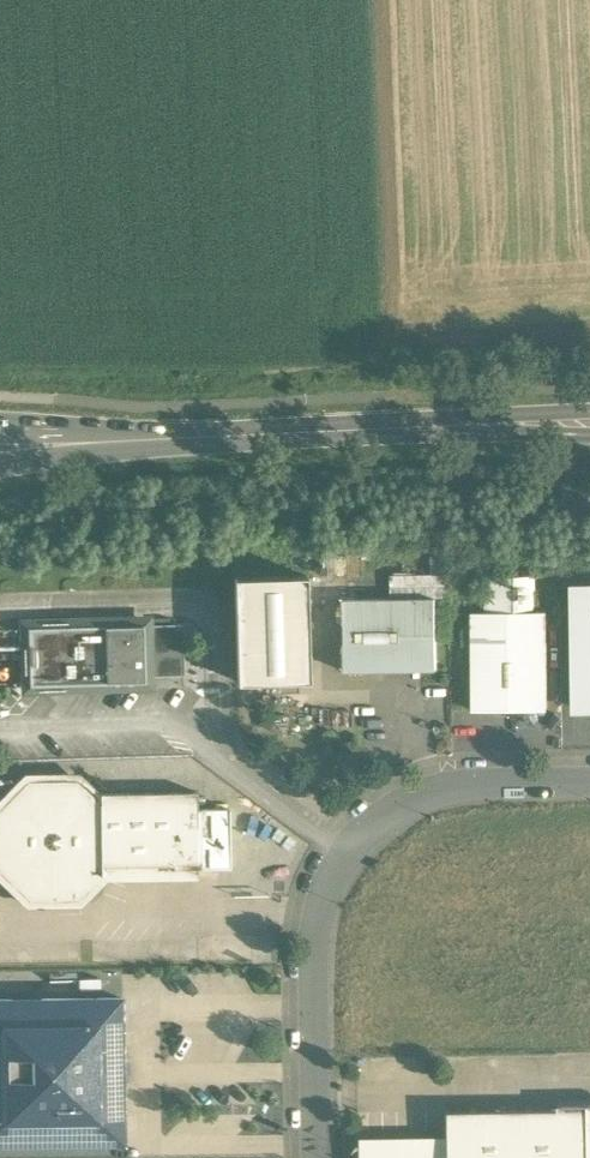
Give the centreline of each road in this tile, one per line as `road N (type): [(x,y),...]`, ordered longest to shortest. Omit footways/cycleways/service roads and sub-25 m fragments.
road 1 (residential): [(318,1157),(316,910),(348,847),(399,806),(449,787),(589,782)]
road 2 (secondary): [(277,434),(588,421)]
road 3 (secondary): [(0,470),(277,434)]
road 4 (secondary): [(277,434),(0,430)]

